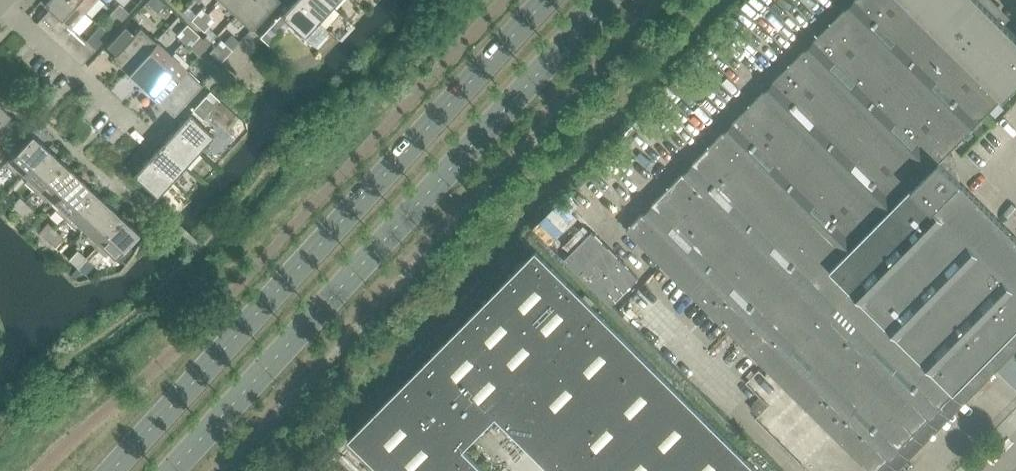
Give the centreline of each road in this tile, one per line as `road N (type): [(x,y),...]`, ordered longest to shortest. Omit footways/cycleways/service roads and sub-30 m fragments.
road 1 (secondary): [(547,0),(114,470)]
road 2 (secondary): [(176,470),(608,0)]

